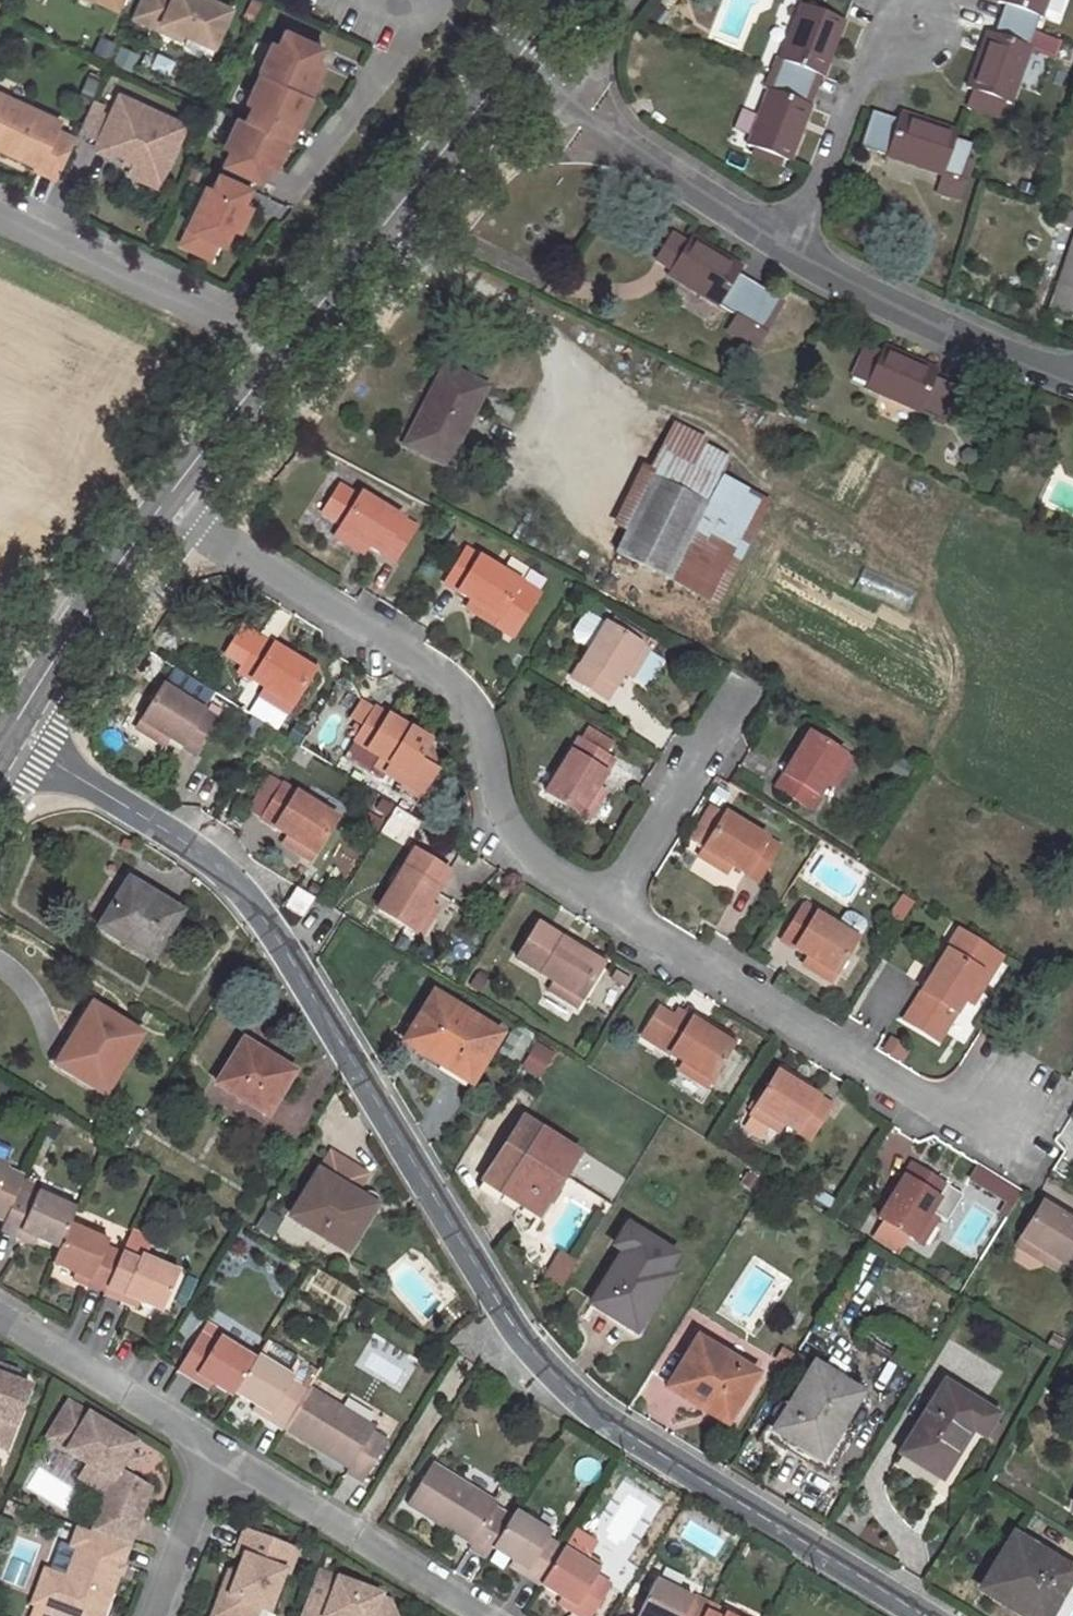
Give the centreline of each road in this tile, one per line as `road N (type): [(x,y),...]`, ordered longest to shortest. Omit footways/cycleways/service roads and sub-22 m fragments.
road 1 (residential): [(4,738),(182,843),(251,900),(564,1396),(904,1615)]
road 2 (residential): [(161,502),(469,698),(520,864),(595,908)]
road 3 (residential): [(595,908),(997,1145),(1030,1088)]
road 4 (tertiary): [(283,352),(514,65)]
road 5 (residential): [(794,246),(514,65)]
road 6 (residential): [(283,352),(0,211)]
road 7 (residential): [(217,1450),(484,1615)]
road 8 (residential): [(1072,383),(924,331),(794,246)]
road 9 (tertiary): [(4,738),(161,502)]
road 10 (residential): [(595,908),(737,694)]
road 11 (residential): [(0,1315),(217,1450)]
road 12 (residential): [(794,246),(865,63),(908,25)]
road 13 (residential): [(287,203),(429,19)]
road 14 (tertiary): [(161,502),(283,352)]
road 15 (residential): [(156,1615),(217,1450)]

